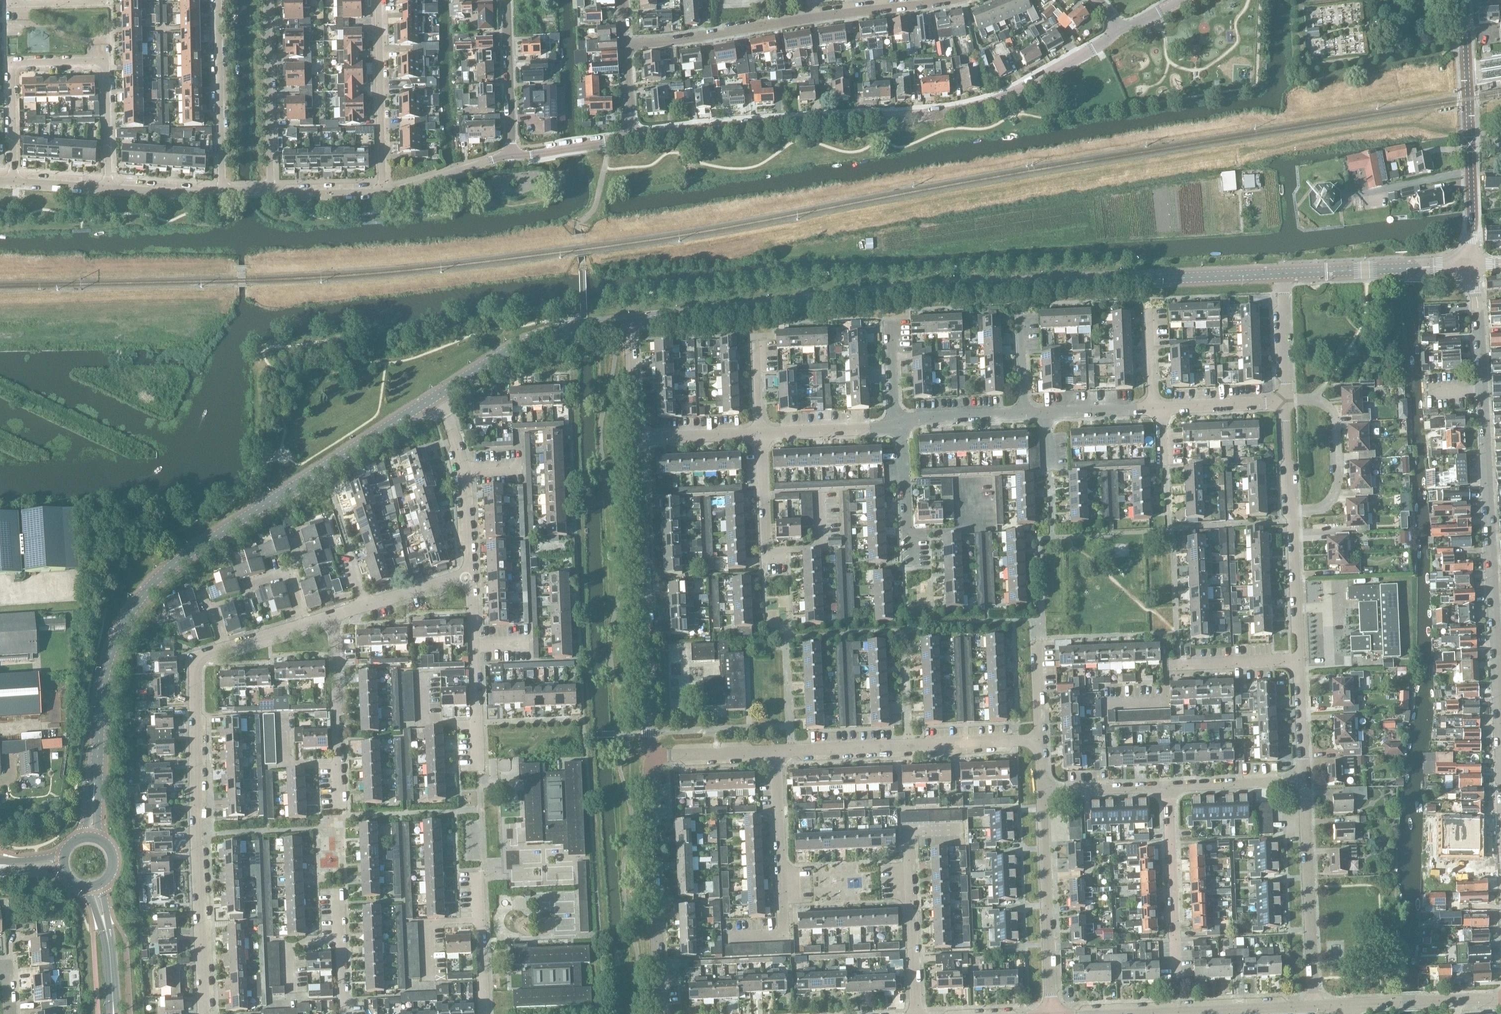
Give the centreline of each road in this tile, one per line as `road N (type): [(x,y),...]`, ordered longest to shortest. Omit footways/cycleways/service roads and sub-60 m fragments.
road 1 (tertiary): [(628,323),(891,292),(1282,273)]
road 2 (tertiary): [(90,837),(106,668),(117,635),(156,580),(439,394)]
road 3 (unclassified): [(631,134),(973,108),(1029,86),(1119,27)]
road 4 (residential): [(204,1013),(195,670),(208,654),(334,616)]
road 5 (residential): [(1500,760),(1469,266)]
road 6 (residential): [(13,182),(15,65),(99,60),(106,67),(109,189)]
road 7 (residential): [(623,46),(947,0)]
road 8 (residential): [(654,755),(640,439)]
road 9 (residential): [(1039,739),(775,750)]
road 10 (residential): [(661,1013),(654,755)]
road 11 (residential): [(730,938),(782,932),(775,750)]
road 12 (residential): [(916,1013),(908,833),(960,828)]
road 13 (residential): [(1313,1006),(1300,780)]
road 14 (residential): [(1052,1013),(1042,790)]
road 15 (tertiary): [(439,394),(520,345),(628,323)]
road 16 (residential): [(1177,979),(1169,785)]
road 17 (residential): [(222,194),(218,0)]
road 18 (residential): [(383,193),(379,0)]
road 19 (residential): [(272,192),(267,0)]
road 20 (residential): [(341,807),(334,616)]
road 21 (residential): [(478,765),(466,575)]
road 22 (tertiary): [(1282,273),(1469,266)]
road 23 (residential): [(466,575),(468,491),(439,394)]
road 24 (residential): [(1292,511),(1330,500),(1338,449),(1330,410),(1318,401),(1287,401)]
road 25 (residential): [(1154,1013),(1313,1006)]
road 26 (residential): [(1344,1004),(1500,998)]
road 27 (residential): [(506,0),(511,154)]
road 28 (residential): [(1300,659),(1292,511)]
road 29 (tertiary): [(1470,146),(1463,0)]
road 30 (residential): [(761,433),(900,425)]
road 31 (residential): [(913,563),(900,425)]
road 32 (residential): [(334,616),(466,575)]
road 33 (residential): [(484,1013),(477,877)]
road 34 (residential): [(1152,408),(1287,401)]
road 35 (residential): [(1169,785),(1300,780)]
road 36 (tertiary): [(113,1013),(95,885)]
road 37 (residential): [(1024,414),(1152,408)]
road 38 (residential): [(1287,401),(1282,273)]
road 39 (residential): [(1042,790),(1169,785)]
road 40 (residential): [(900,425),(1024,414)]
road 41 (residential): [(1176,664),(1300,659)]
road 42 (residential): [(345,1013),(340,890)]
road 43 (unclassified): [(511,154),(631,134)]
road 44 (residential): [(640,439),(761,433)]
road 45 (residential): [(775,750),(654,755)]
road 46 (residential): [(1300,780),(1300,659)]
road 47 (tertiary): [(1469,266),(1470,146)]

